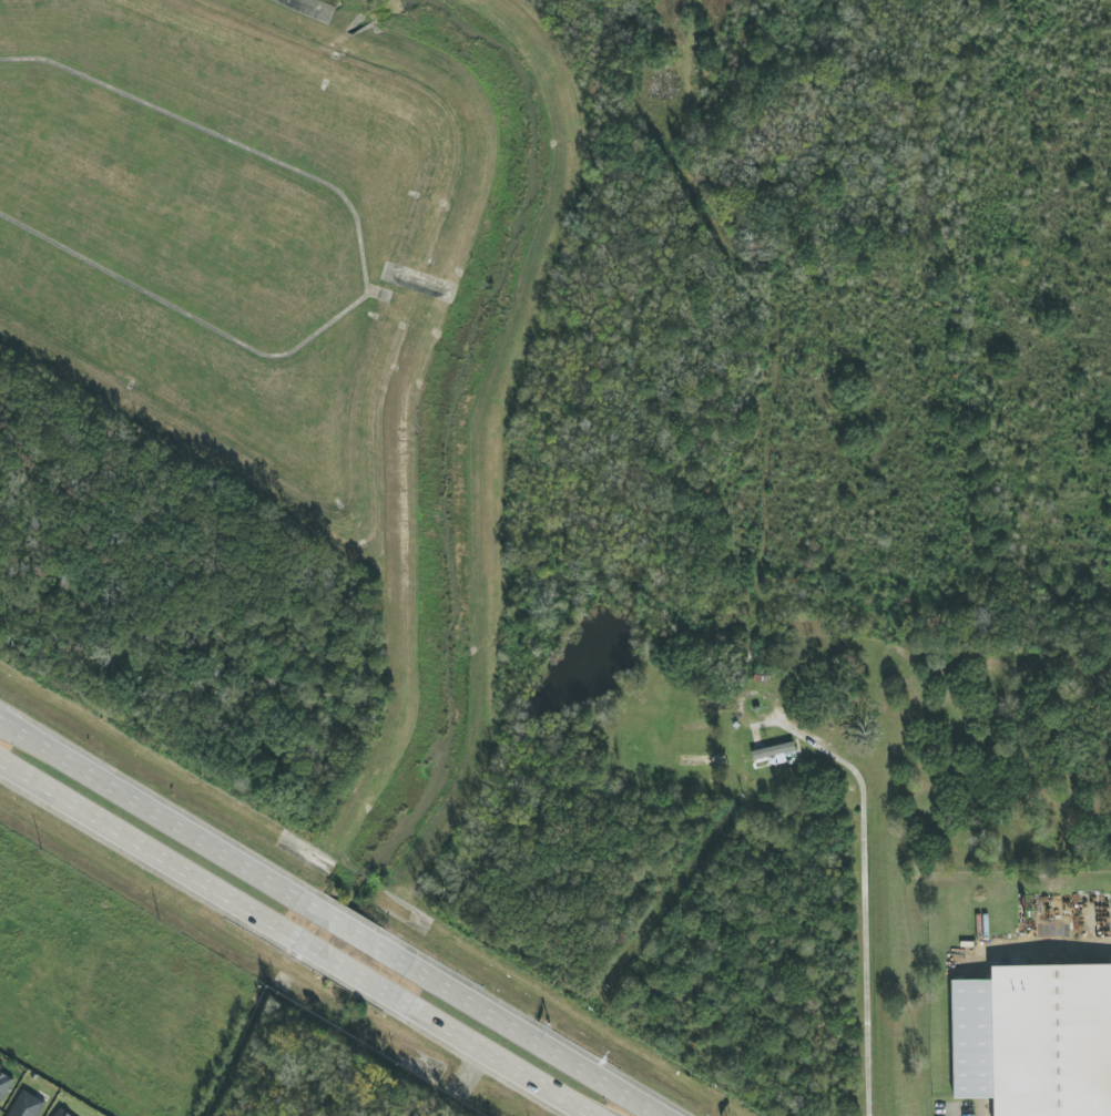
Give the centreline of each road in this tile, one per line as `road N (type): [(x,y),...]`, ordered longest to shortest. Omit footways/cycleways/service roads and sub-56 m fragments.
road 1 (primary): [(328,920),(0,723)]
road 2 (primary): [(0,764),(327,959)]
road 3 (primary): [(655,1115),(377,950)]
road 4 (primary): [(378,990),(589,1115)]

